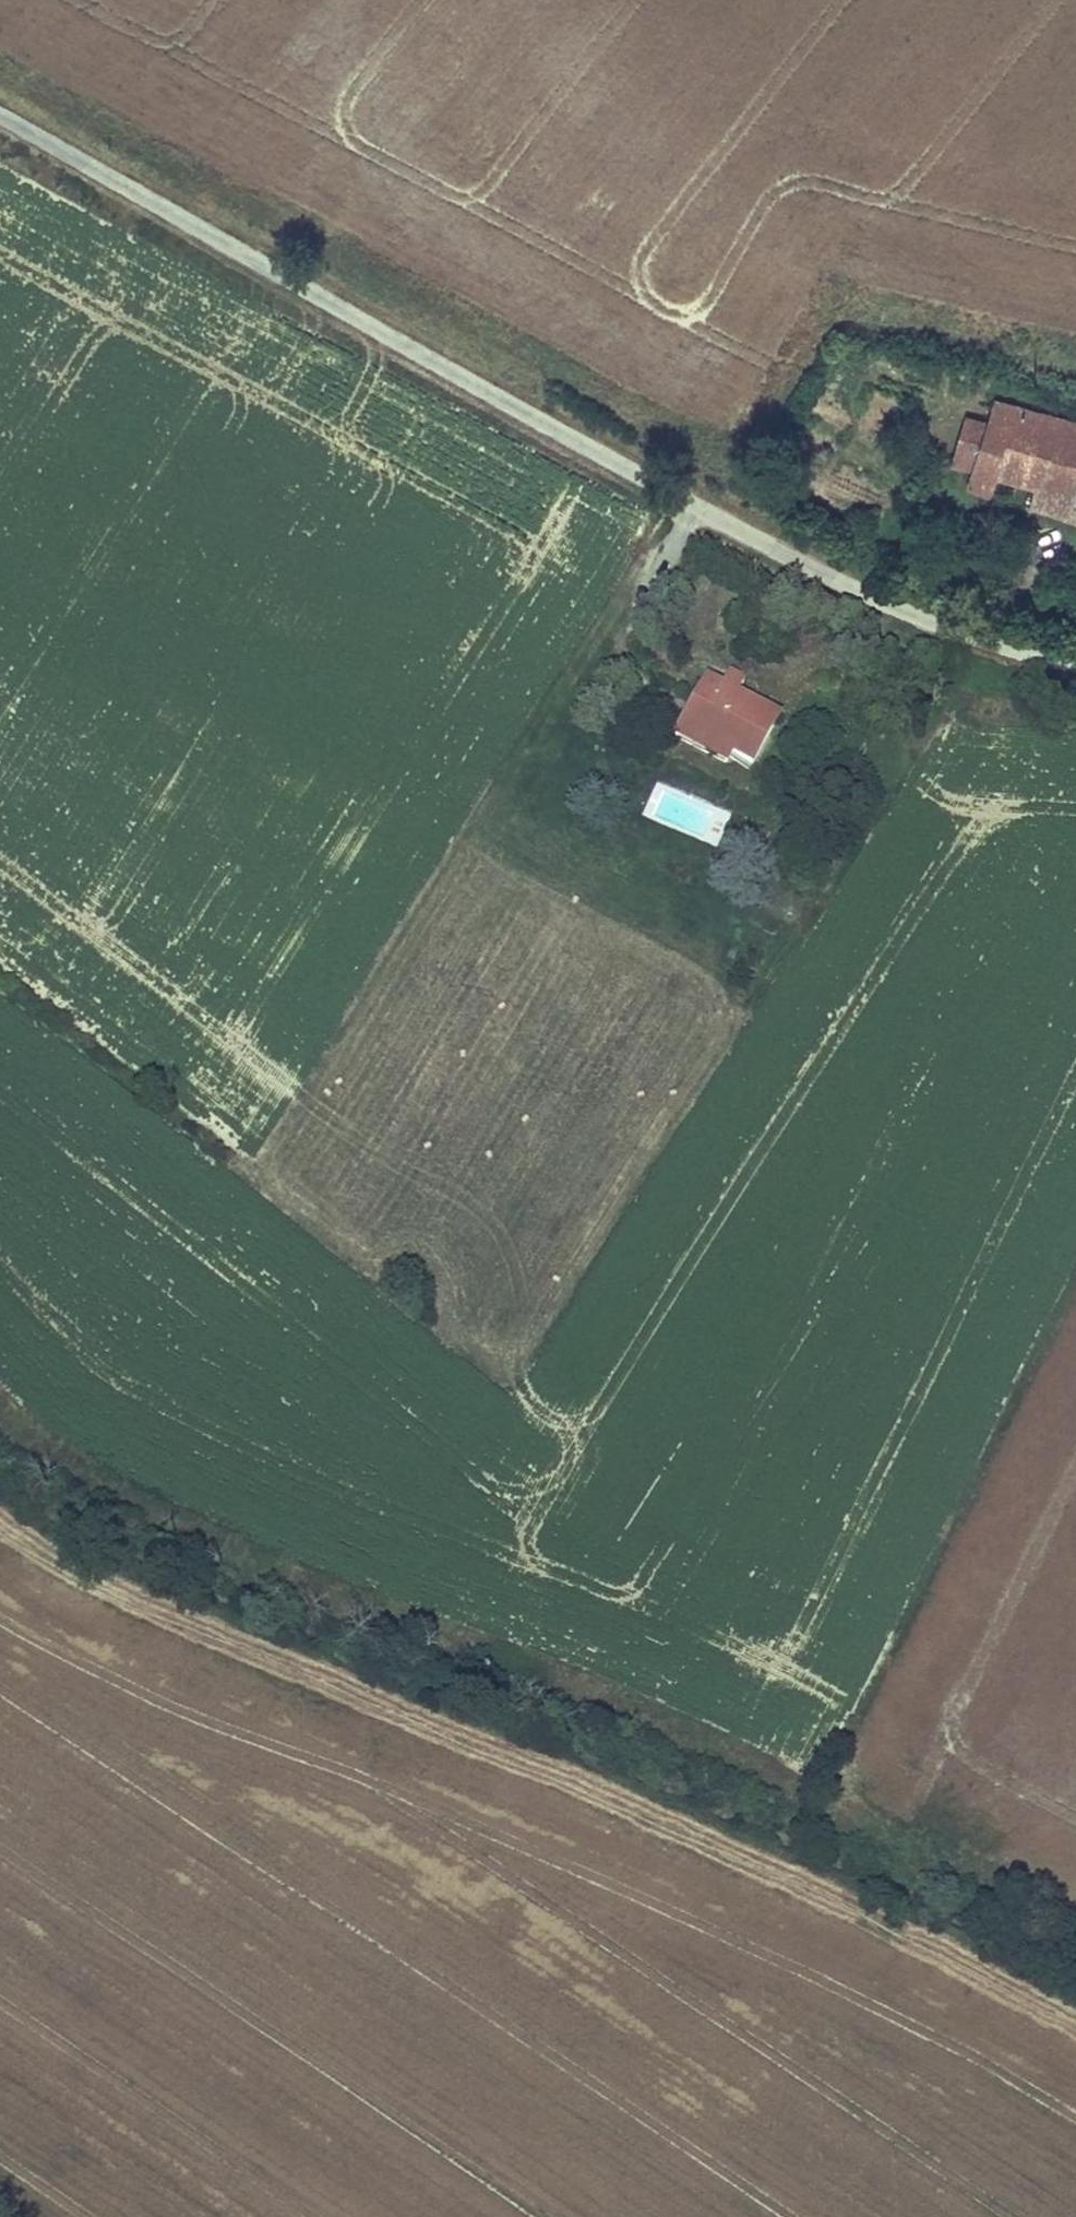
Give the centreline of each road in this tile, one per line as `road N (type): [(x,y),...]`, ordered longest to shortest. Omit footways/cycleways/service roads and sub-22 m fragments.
road 1 (unclassified): [(1075,669),(934,625),(840,585),(519,416),(0,120)]

